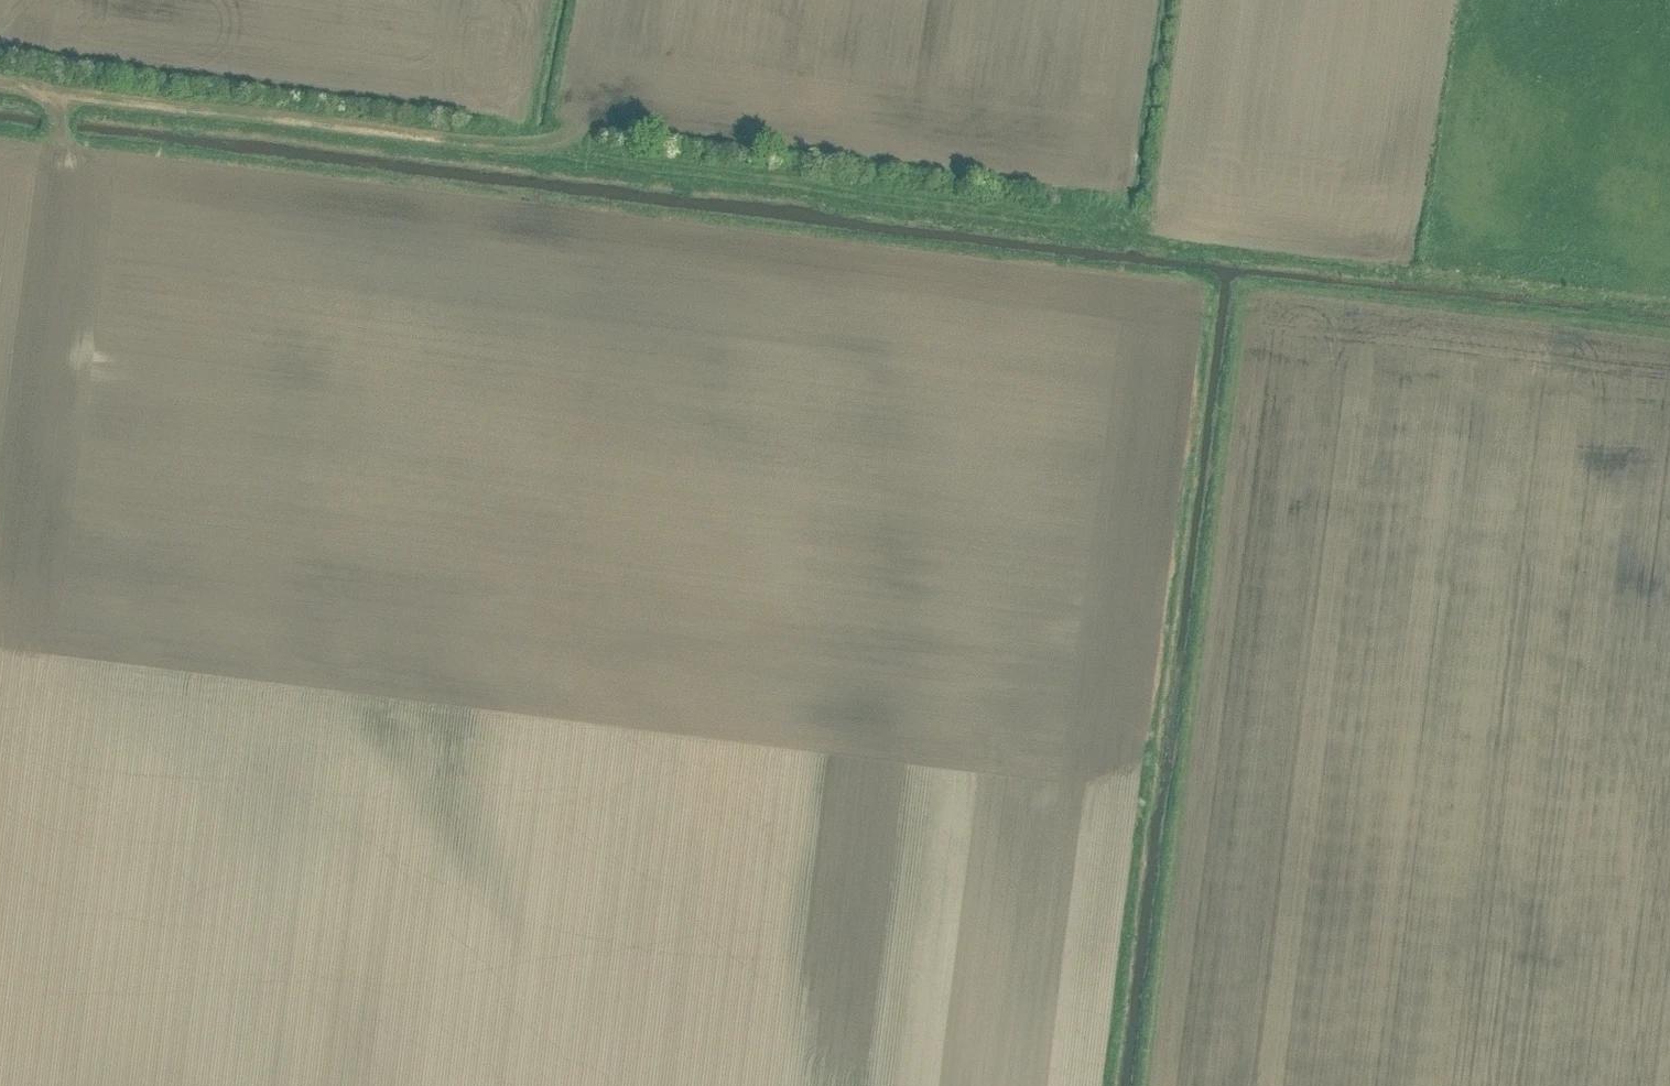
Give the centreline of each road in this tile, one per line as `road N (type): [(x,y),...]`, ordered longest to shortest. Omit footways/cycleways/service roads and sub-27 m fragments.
road 1 (track): [(0,83),(493,149)]

